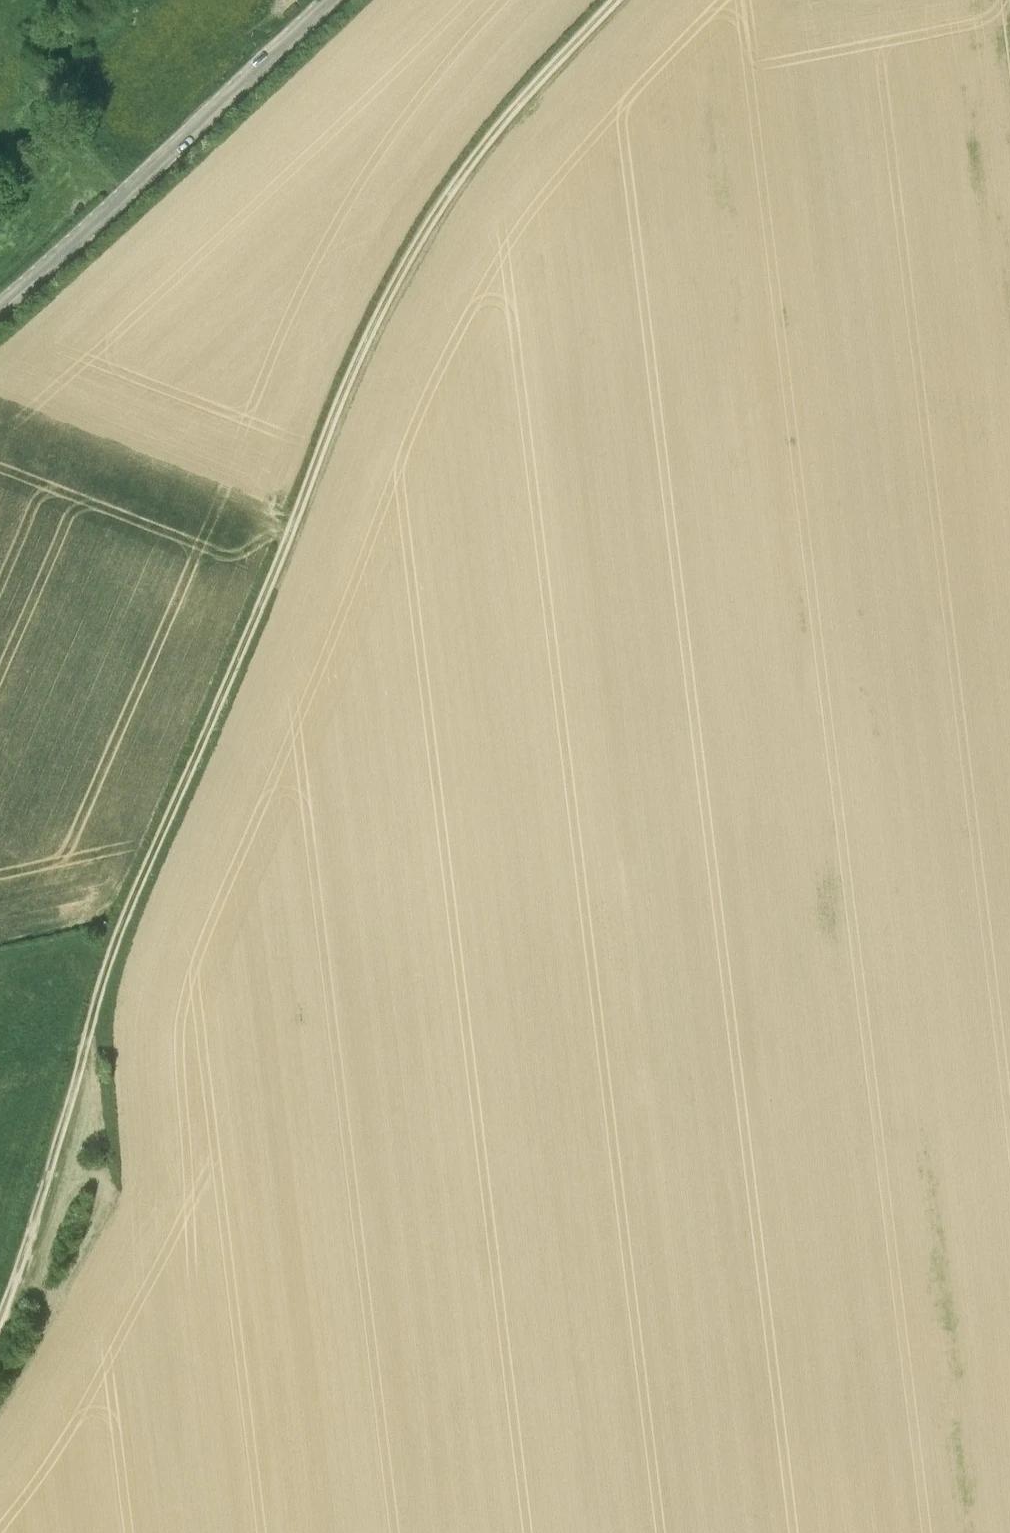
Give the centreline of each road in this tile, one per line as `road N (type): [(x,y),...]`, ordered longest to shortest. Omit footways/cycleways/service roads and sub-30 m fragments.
road 1 (track): [(0,1312),(118,931),(371,324),(443,193),(613,0)]
road 2 (tertiary): [(0,299),(326,0)]

